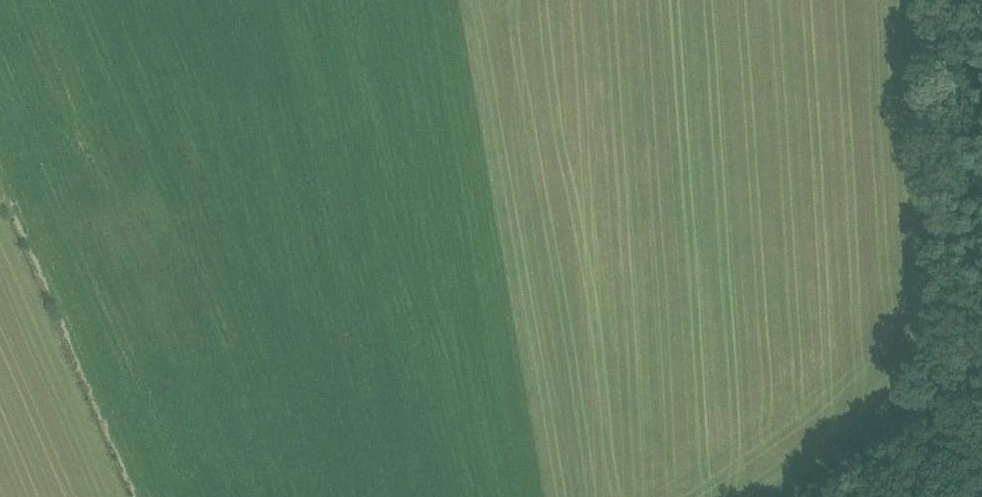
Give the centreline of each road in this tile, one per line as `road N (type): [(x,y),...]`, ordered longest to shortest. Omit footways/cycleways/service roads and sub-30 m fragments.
road 1 (unclassified): [(806,496),(981,361)]

